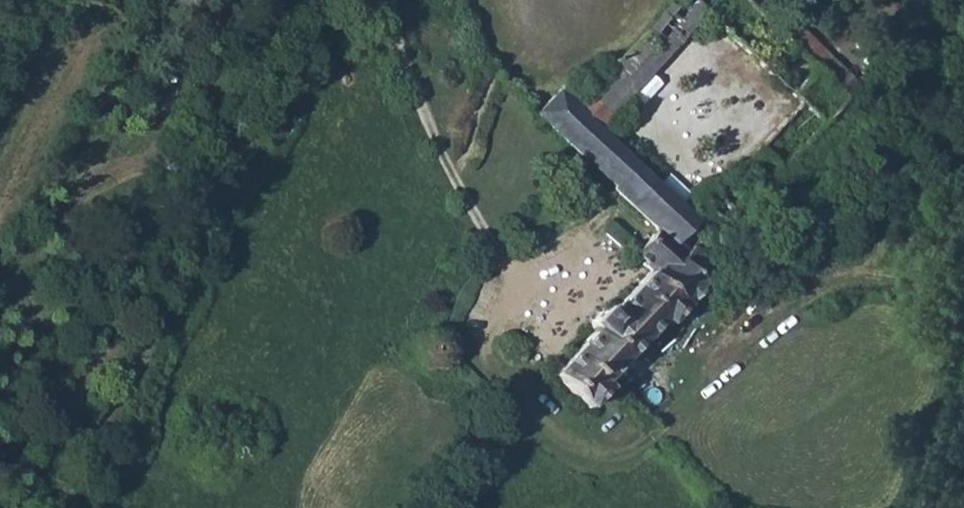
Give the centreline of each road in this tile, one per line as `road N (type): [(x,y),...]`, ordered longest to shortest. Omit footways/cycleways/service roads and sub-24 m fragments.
road 1 (track): [(324,0),(111,415),(75,507)]
road 2 (track): [(386,0),(415,101),(497,263),(555,309)]

